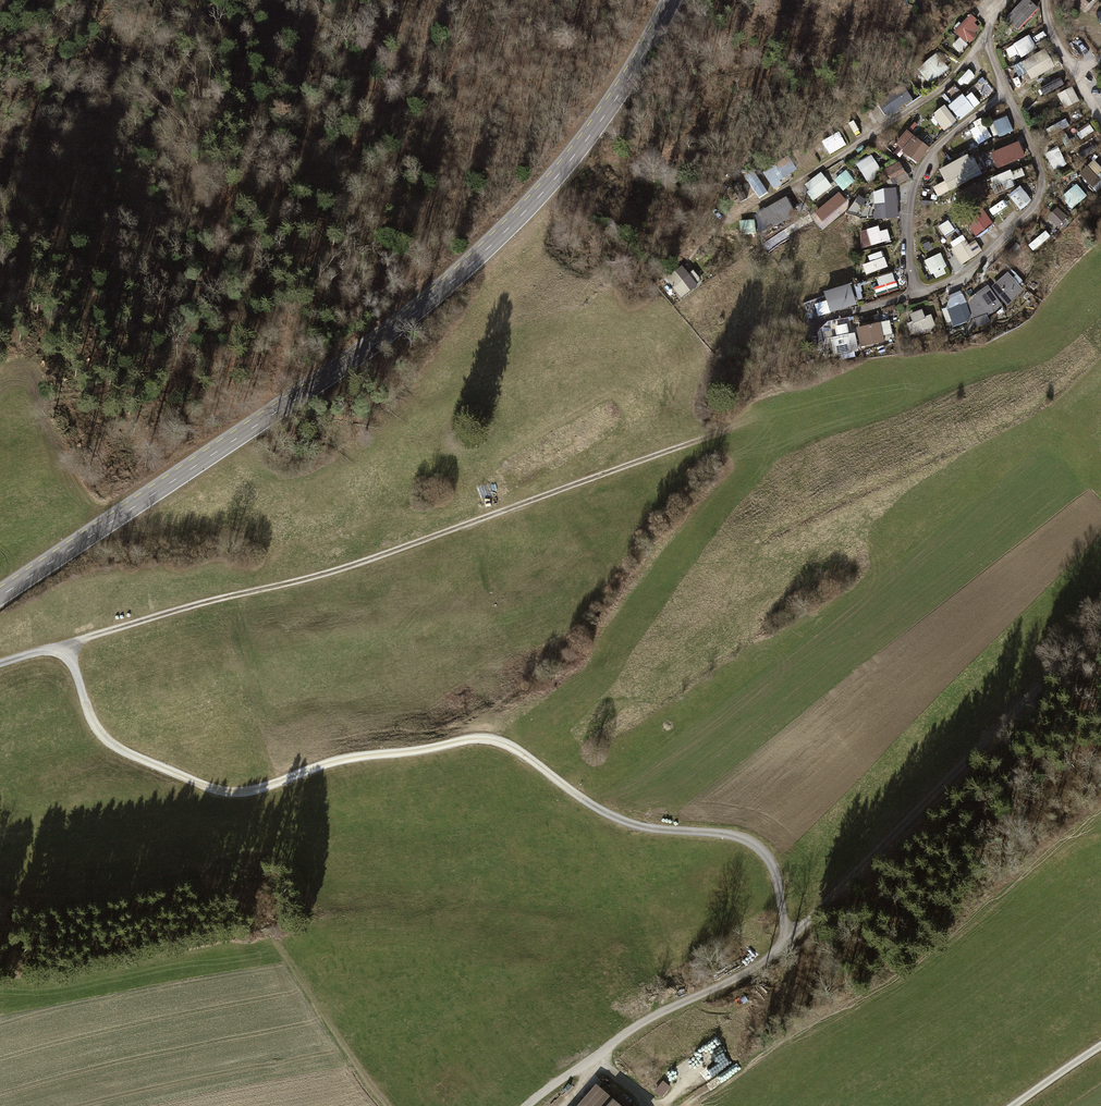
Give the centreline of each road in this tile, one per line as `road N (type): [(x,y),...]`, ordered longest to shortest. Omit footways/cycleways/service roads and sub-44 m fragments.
road 1 (secondary): [(0,599),(464,270),(592,138),(672,0)]
road 2 (track): [(786,941),(775,873),(750,842),(617,819),(518,751),(482,738),(335,761),(249,793),(217,790),(104,737),(67,646)]
road 3 (track): [(67,646),(322,577),(734,428)]
road 4 (track): [(1100,628),(786,941)]
road 5 (track): [(472,0),(473,41),(452,69),(289,190),(239,193)]
road 6 (track): [(527,1105),(640,1023),(762,963),(786,941)]
road 7 (track): [(388,1105),(272,939)]
road 8 (track): [(162,0),(102,120)]

